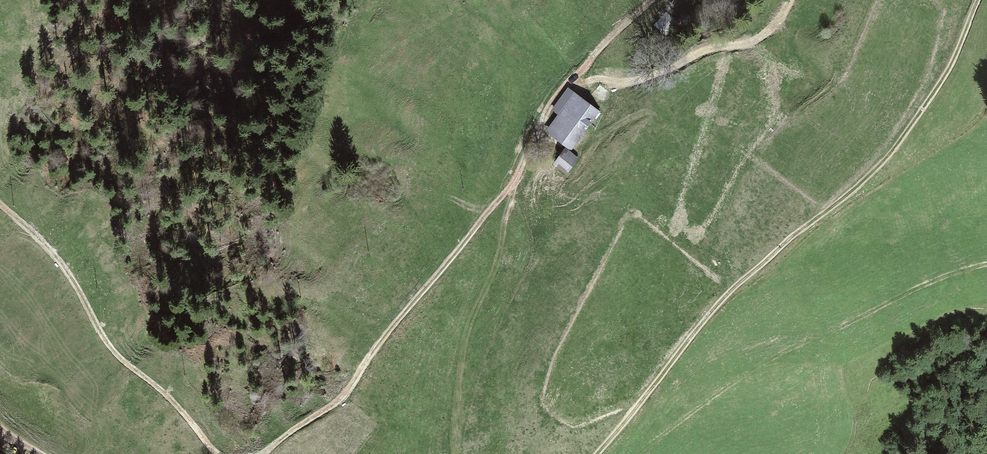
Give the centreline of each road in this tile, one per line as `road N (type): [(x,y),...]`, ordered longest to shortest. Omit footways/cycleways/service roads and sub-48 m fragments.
road 1 (track): [(978,0),(955,58),(898,144),(854,191),(755,265),(598,453)]
road 2 (track): [(580,70),(541,122),(512,186),(348,390),(262,453)]
road 3 (track): [(217,453),(168,395),(117,352),(64,263),(0,200)]
road 4 (track): [(512,186),(495,270),(465,344),(455,453)]

